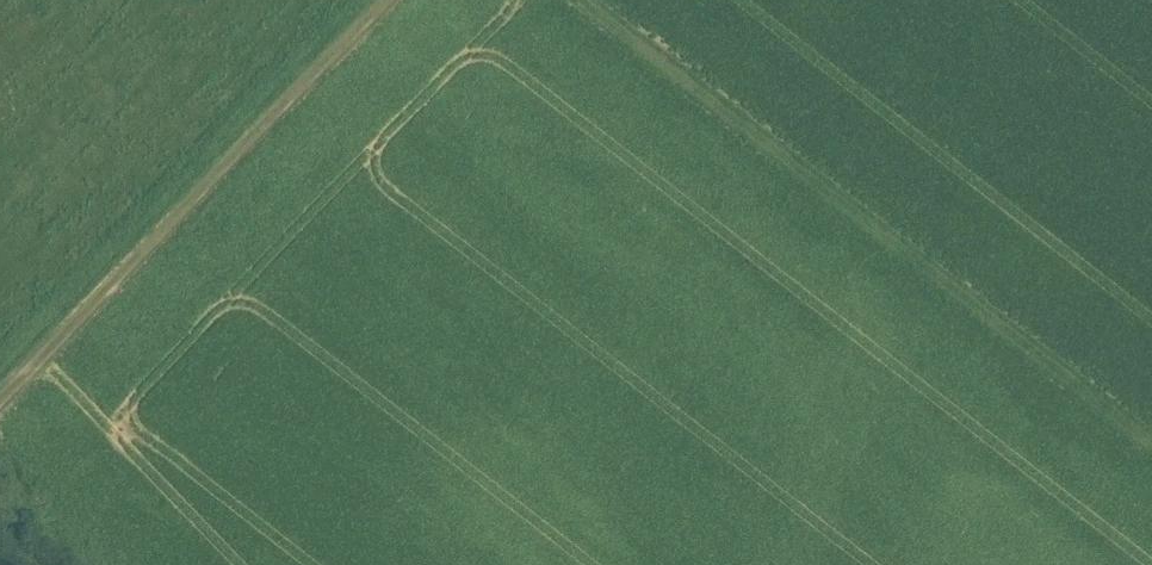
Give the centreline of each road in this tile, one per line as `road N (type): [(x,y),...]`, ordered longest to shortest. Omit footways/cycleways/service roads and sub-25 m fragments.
road 1 (track): [(574,0),(1151,449)]
road 2 (track): [(0,467),(431,0)]

